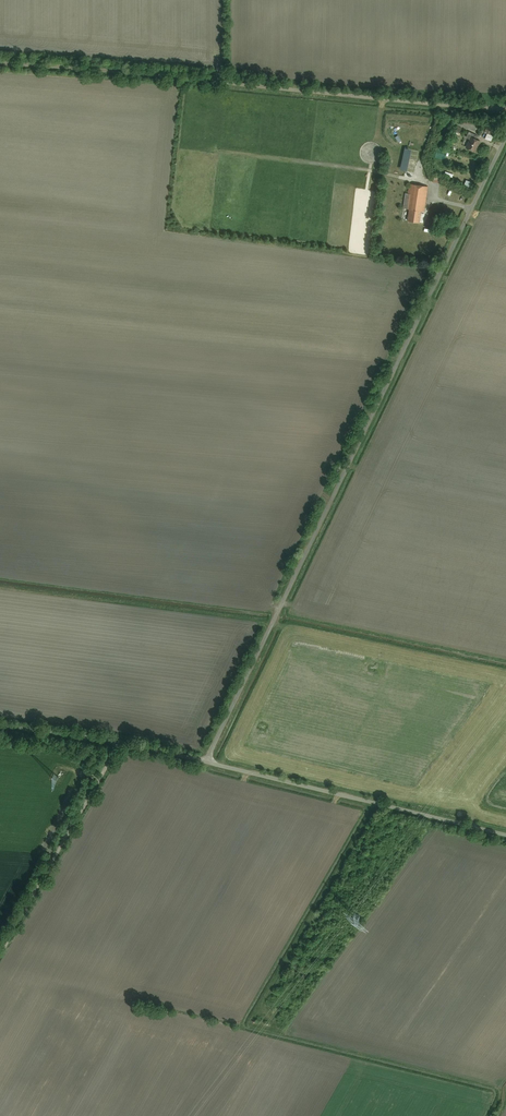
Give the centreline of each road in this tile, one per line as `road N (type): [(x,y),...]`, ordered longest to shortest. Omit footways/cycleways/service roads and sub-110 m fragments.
road 1 (track): [(206,763),(505,136)]
road 2 (track): [(0,62),(505,110)]
road 3 (track): [(505,836),(206,763)]
road 4 (track): [(121,741),(0,954)]
road 5 (track): [(206,763),(121,741),(0,725)]

